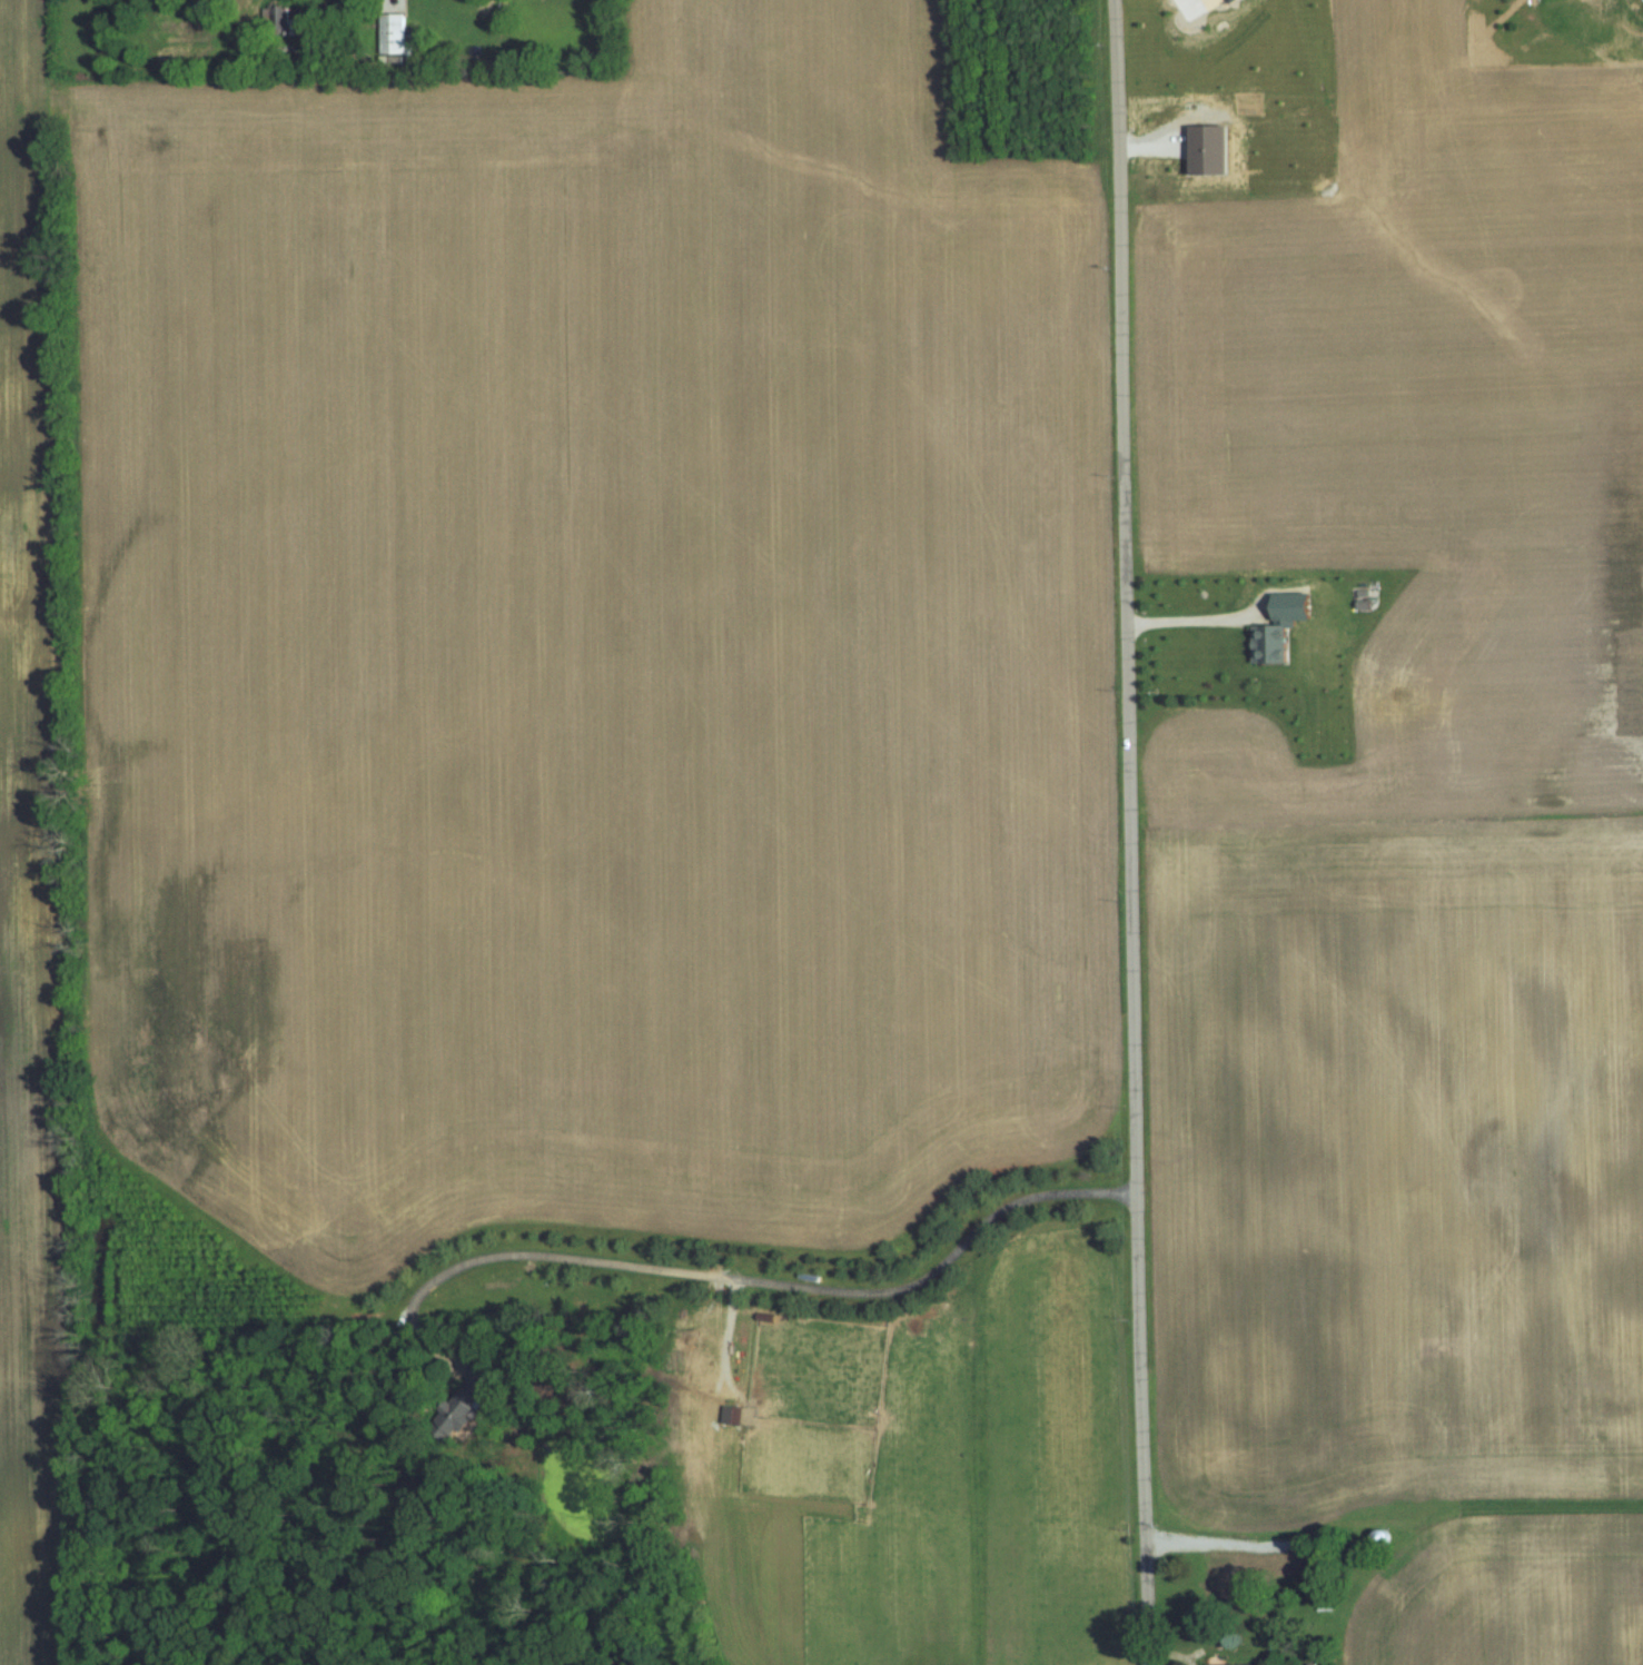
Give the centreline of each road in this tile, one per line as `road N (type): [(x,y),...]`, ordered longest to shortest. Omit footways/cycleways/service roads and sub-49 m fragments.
road 1 (residential): [(1148,1664),(1114,0)]

